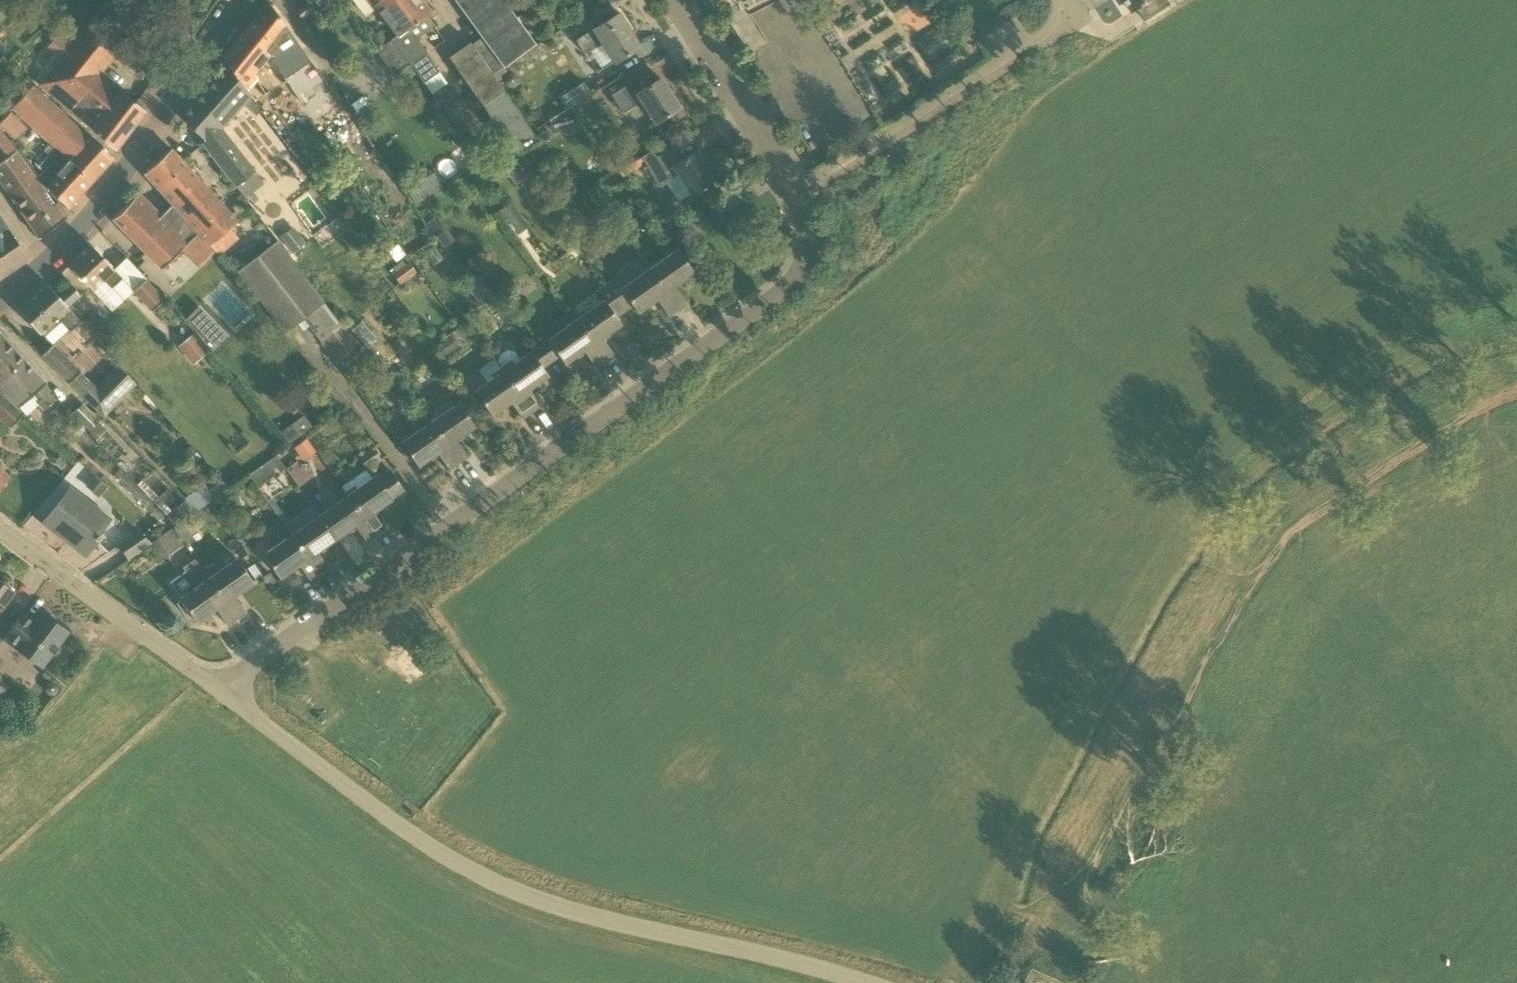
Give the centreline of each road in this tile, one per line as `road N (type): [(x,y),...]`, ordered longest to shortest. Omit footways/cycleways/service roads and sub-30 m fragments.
road 1 (residential): [(883,982),(519,896),(408,835),(224,692)]
road 2 (residential): [(449,524),(794,281),(808,251),(801,195)]
road 3 (residential): [(0,305),(81,228),(153,140),(248,0)]
road 4 (residential): [(801,195),(1058,31),(1074,13),(1073,0)]
road 5 (residential): [(224,692),(449,524)]
road 6 (residential): [(224,692),(0,529)]
road 7 (residential): [(801,195),(674,0)]
road 8 (residential): [(449,524),(323,362)]

